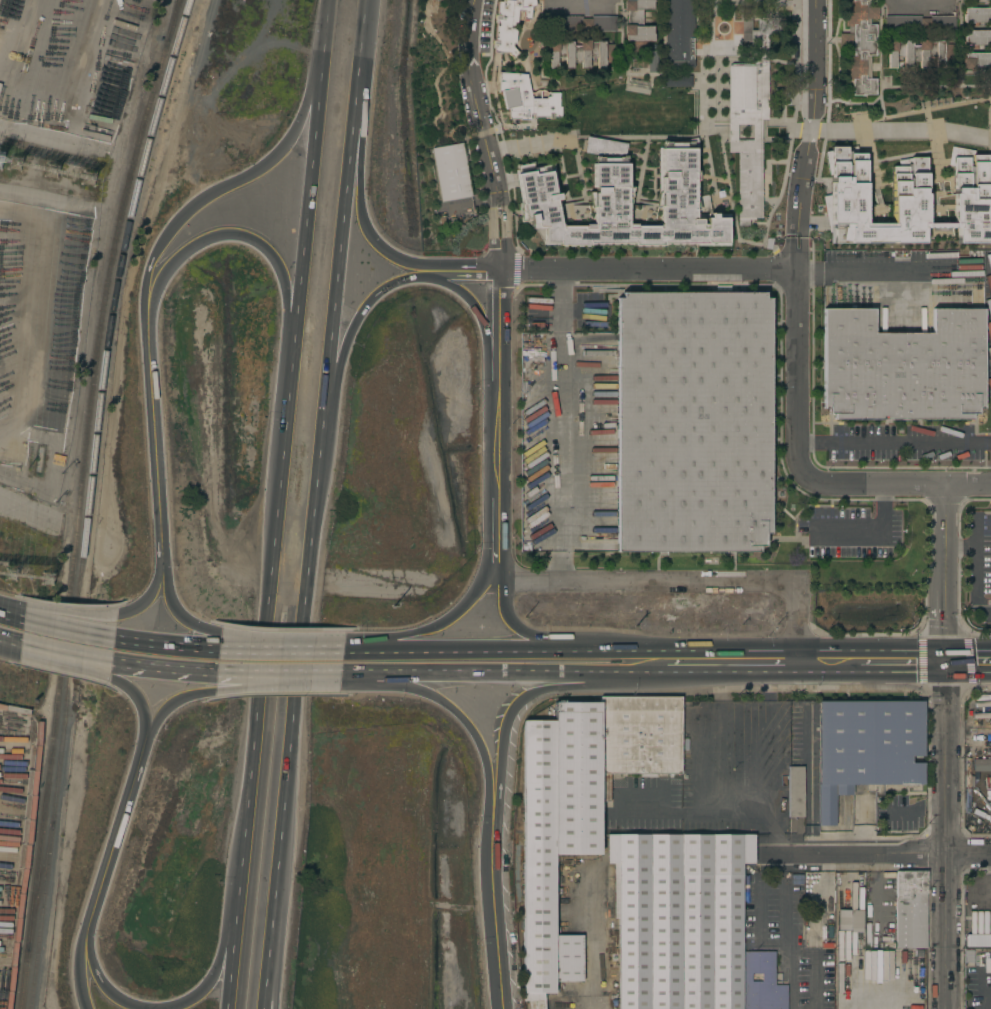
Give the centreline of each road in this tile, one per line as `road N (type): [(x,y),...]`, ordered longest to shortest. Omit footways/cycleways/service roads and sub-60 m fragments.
road 1 (motorway): [(270,951),(324,402)]
road 2 (motorway): [(283,400),(233,910)]
road 3 (residential): [(499,269),(990,268)]
road 4 (residential): [(795,662),(795,583),(493,575)]
road 5 (motorway): [(323,53),(300,117),(272,159),(203,197),(164,233),(145,282),(145,330)]
road 6 (motorway): [(323,53),(283,400)]
road 7 (residential): [(946,1008),(946,662)]
road 8 (motorway): [(145,330),(158,285),(189,247),(218,235),(253,242),(273,259),(285,292),(283,400)]
road 9 (primary): [(339,674),(642,670),(662,662)]
road 10 (motorway): [(324,402),(357,93)]
road 11 (motorway): [(499,269),(410,264),(369,239),(356,204),(357,93)]
road 12 (residential): [(499,269),(498,207),(468,47),(473,0)]
road 13 (residential): [(813,0),(798,270)]
road 14 (motorway): [(490,837),(512,706),(537,690),(642,670)]
road 15 (motorway): [(339,674),(423,692),(462,720),(483,758),(490,837)]
road 16 (motorway): [(233,910),(208,983),(168,1007),(132,1006),(106,991),(83,933)]
road 17 (primary): [(498,500),(499,269)]
road 18 (primary): [(593,650),(364,653)]
road 19 (motorway): [(145,330),(160,551)]
road 20 (residential): [(798,270),(796,456),(808,478)]
road 21 (motorway): [(83,933),(144,736)]
road 22 (residential): [(990,852),(785,855)]
road 23 (motorway): [(416,278),(453,288),(479,317),(497,439)]
road 24 (residential): [(948,485),(946,662)]
road 25 (motorway): [(501,1008),(490,837)]
road 26 (motorway): [(324,402),(364,307),(416,278)]
road 27 (primary): [(493,575),(435,625),(364,653)]
road 28 (residential): [(808,478),(834,486),(948,485)]
road 29 (primary): [(593,650),(517,627),(493,575)]
road 30 (primary): [(795,662),(662,662)]

